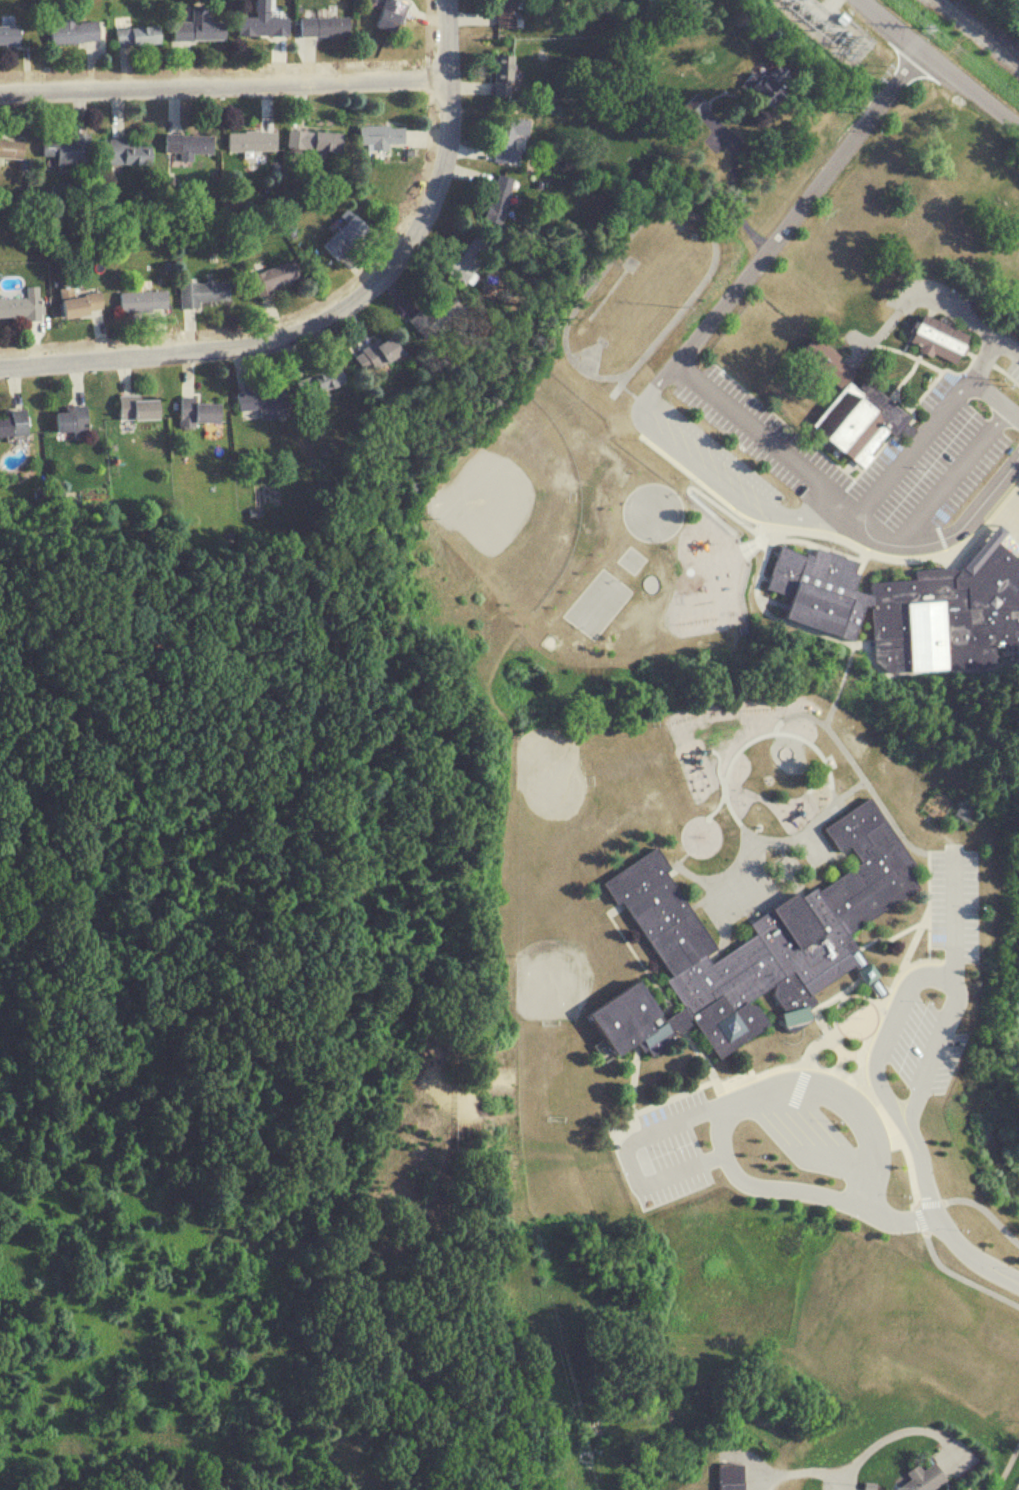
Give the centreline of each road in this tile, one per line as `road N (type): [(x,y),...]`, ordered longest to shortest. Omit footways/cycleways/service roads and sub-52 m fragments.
road 1 (residential): [(0,369),(181,356),(273,340),(346,307),(389,273),(442,176),(450,137),(447,0)]
road 2 (residential): [(0,93),(449,79)]
road 3 (residential): [(863,0),(1018,126)]

